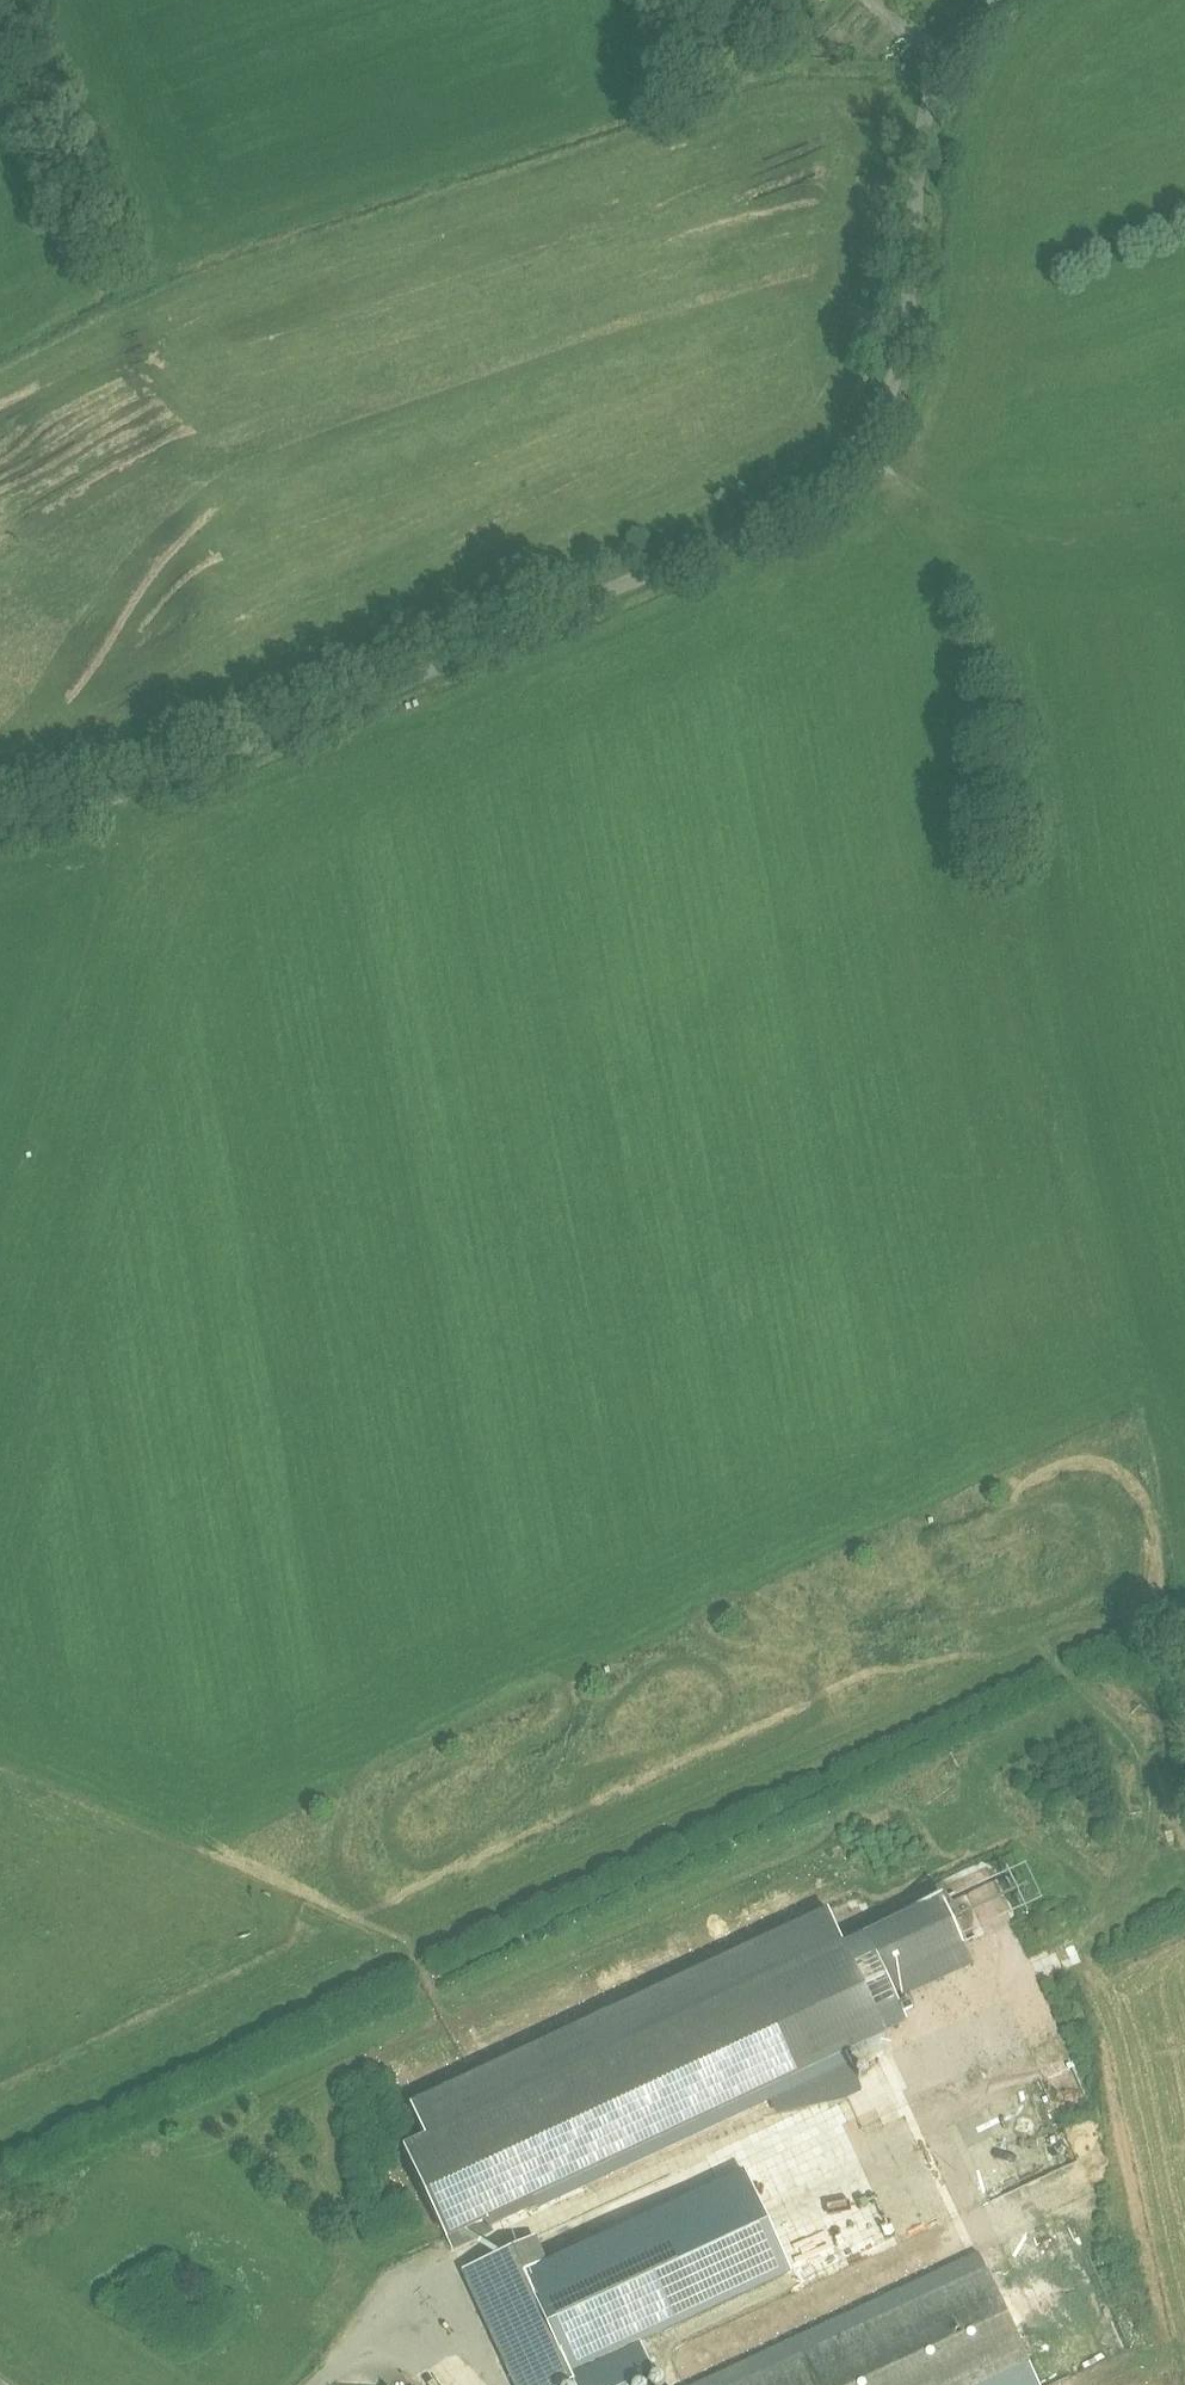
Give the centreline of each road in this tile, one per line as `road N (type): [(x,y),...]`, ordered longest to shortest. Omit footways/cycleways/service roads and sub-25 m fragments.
road 1 (unclassified): [(0,833),(244,761),(758,536),(856,478),(879,451),(893,410),(944,74),(985,0)]

